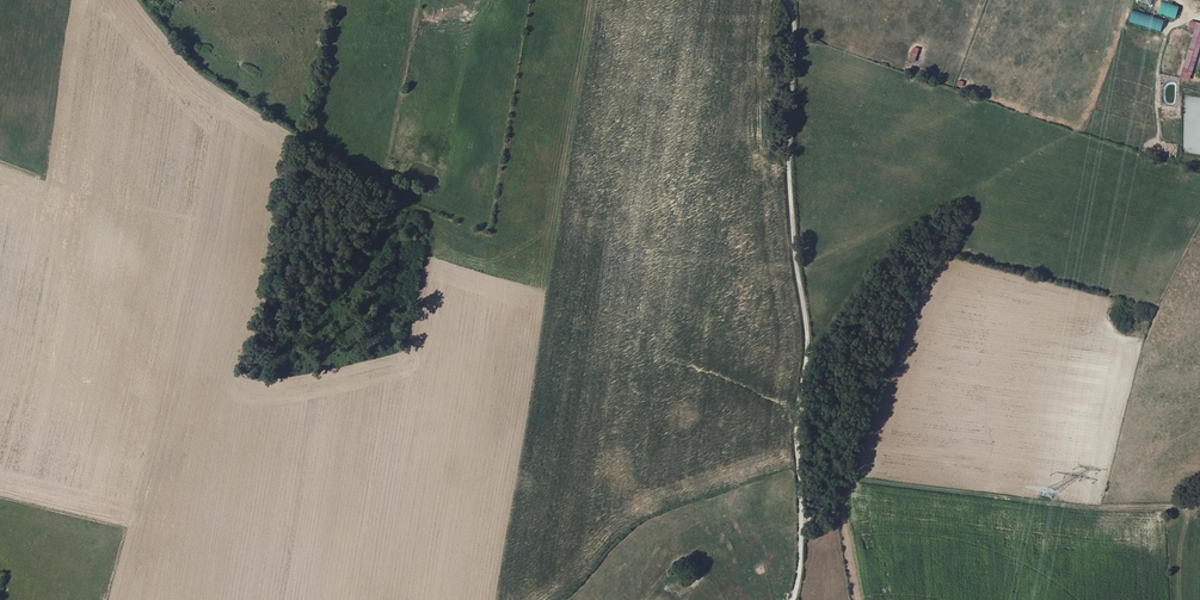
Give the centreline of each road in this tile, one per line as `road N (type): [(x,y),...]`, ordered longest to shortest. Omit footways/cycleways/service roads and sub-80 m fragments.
road 1 (unclassified): [(783,0),(793,14),(786,151),(808,352),(796,456),(802,554),(791,599)]

